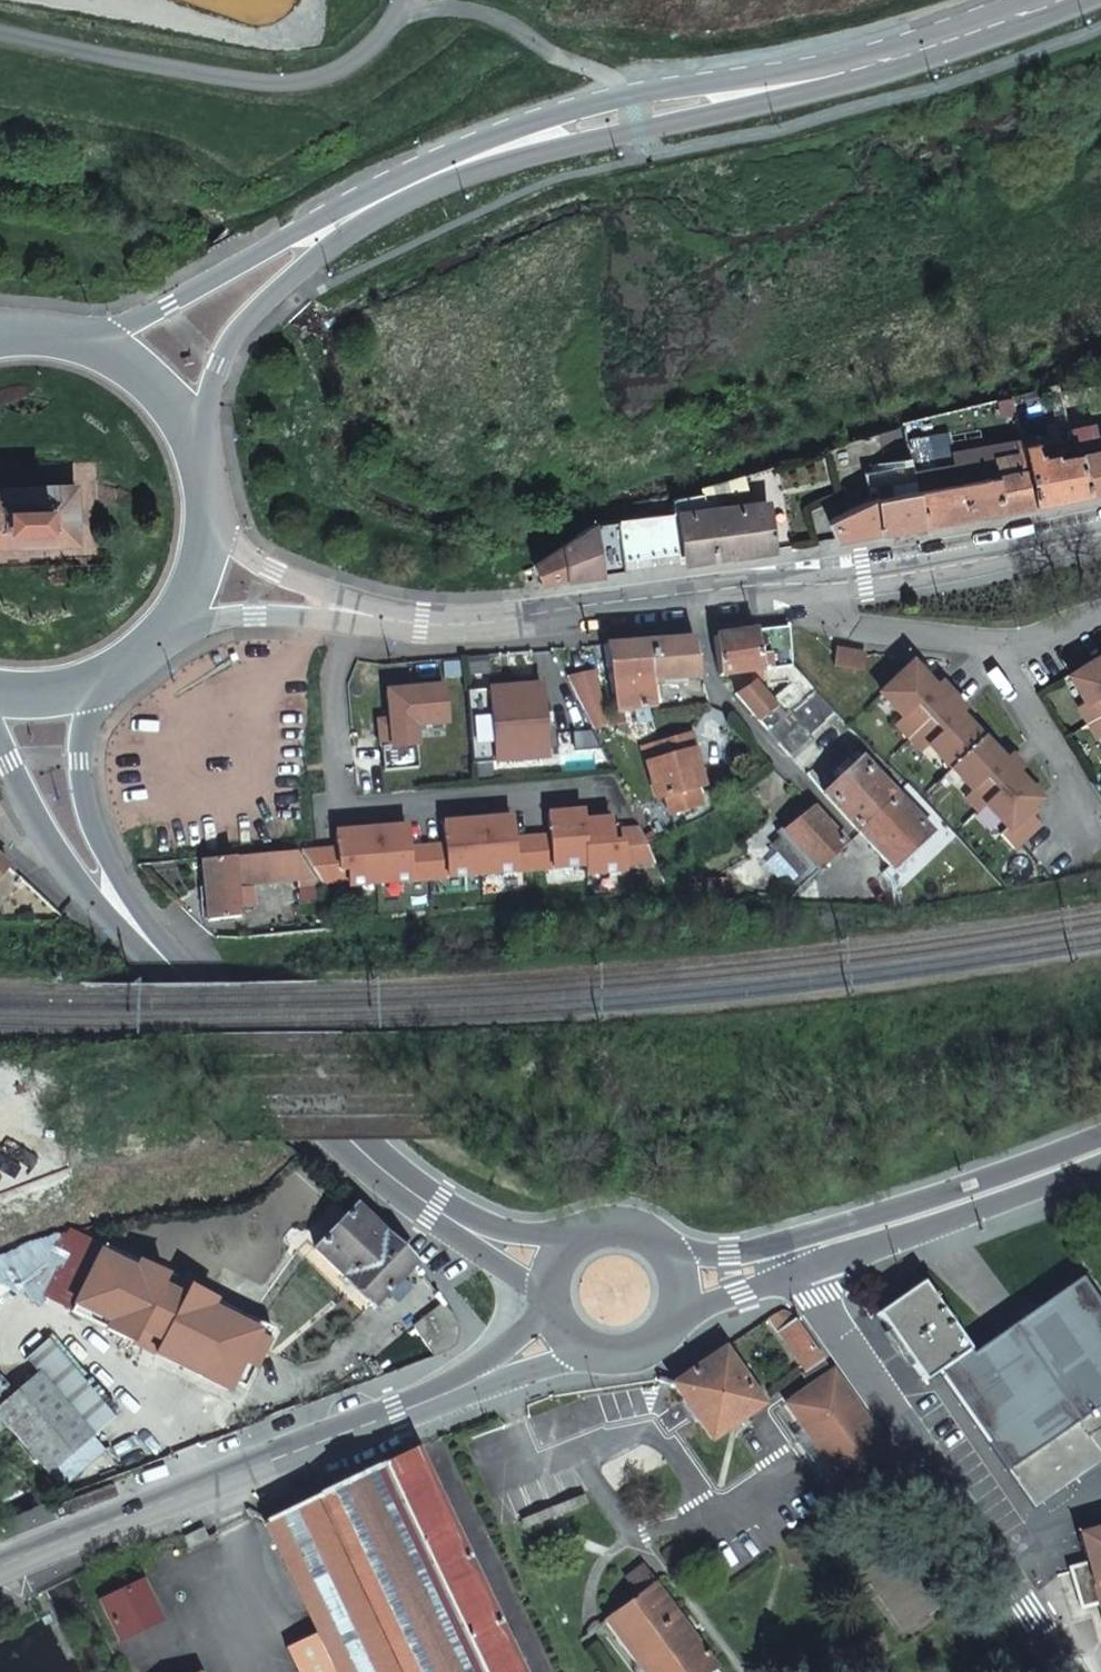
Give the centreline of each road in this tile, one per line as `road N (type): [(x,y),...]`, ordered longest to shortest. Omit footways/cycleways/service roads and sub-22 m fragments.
road 1 (secondary): [(1064,0),(830,72),(600,121),(442,166)]
road 2 (residential): [(798,1251),(818,1296),(1066,1671)]
road 3 (secondary): [(460,1387),(0,1563)]
road 4 (residential): [(811,584),(453,625),(358,613)]
road 5 (residential): [(589,787),(343,808),(333,685),(358,613)]
road 6 (residential): [(0,32),(206,76),(312,80),(361,54),(401,0)]
road 7 (secondary): [(442,166),(299,229),(92,342)]
road 8 (secondary): [(197,446),(221,364),(253,313),(442,166)]
road 9 (secondary): [(435,1210),(164,958)]
road 10 (secondary): [(1100,1149),(798,1251)]
road 11 (secondary): [(164,958),(106,858),(83,795),(79,759),(96,682)]
road 12 (residential): [(1100,534),(811,584)]
road 13 (secondary): [(0,746),(65,867),(164,958)]
road 14 (residential): [(983,646),(1078,791),(1075,824)]
road 15 (residential): [(811,584),(841,624),(983,646)]
road 16 (residential): [(169,627),(351,610)]
road 17 (residential): [(351,610),(273,570),(209,520)]
road 18 (secondary): [(662,1332),(768,1279),(798,1251)]
road 19 (secondary): [(590,1231),(520,1233),(435,1210)]
road 20 (secondary): [(197,446),(172,402),(136,366),(92,342)]
road 21 (secondary): [(435,1210),(550,1302)]
road 22 (secondary): [(460,1387),(603,1353)]
road 23 (secondary): [(798,1251),(730,1254),(656,1242)]
road 24 (secondary): [(550,1302),(460,1387)]
road 25 (residential): [(1100,622),(983,646)]

